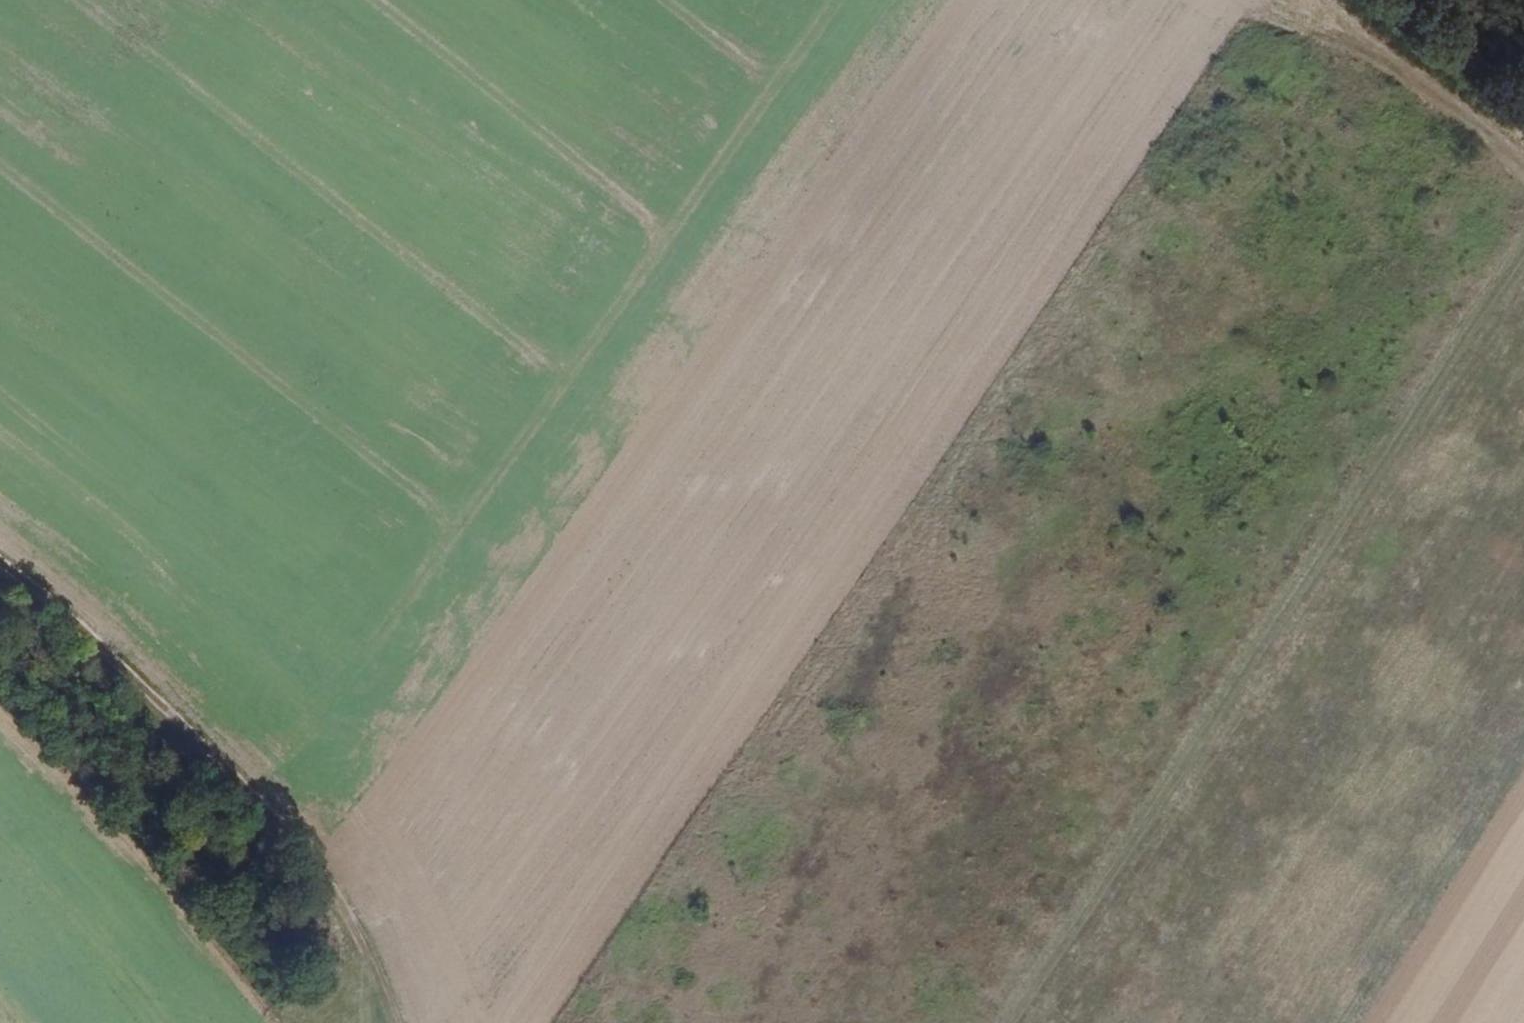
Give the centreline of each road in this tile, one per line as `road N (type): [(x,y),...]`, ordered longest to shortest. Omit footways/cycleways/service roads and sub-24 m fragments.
road 1 (track): [(1523,245),(1361,513),(1012,1022)]
road 2 (track): [(407,1022),(366,917),(296,821),(226,744),(0,558)]

